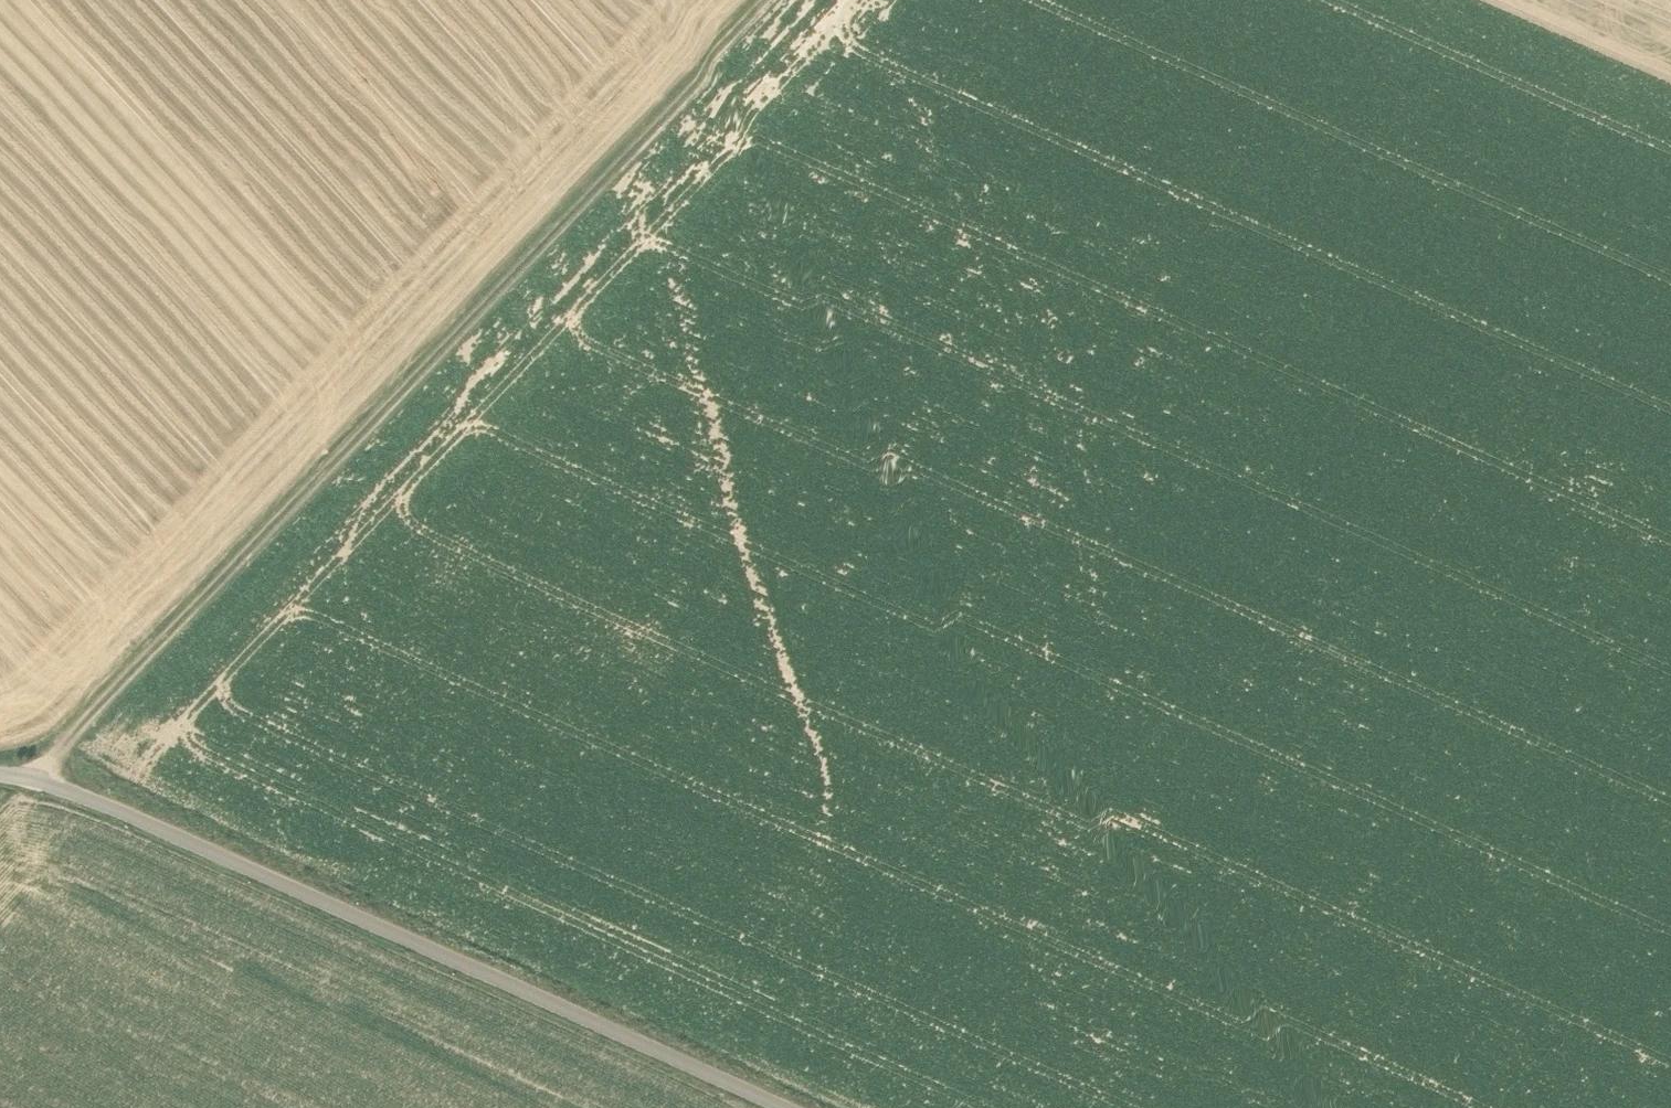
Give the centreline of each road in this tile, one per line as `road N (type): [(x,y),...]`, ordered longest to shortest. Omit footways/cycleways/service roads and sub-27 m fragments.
road 1 (track): [(762,0),(40,750)]
road 2 (unclassified): [(858,1107),(111,772),(0,746)]

